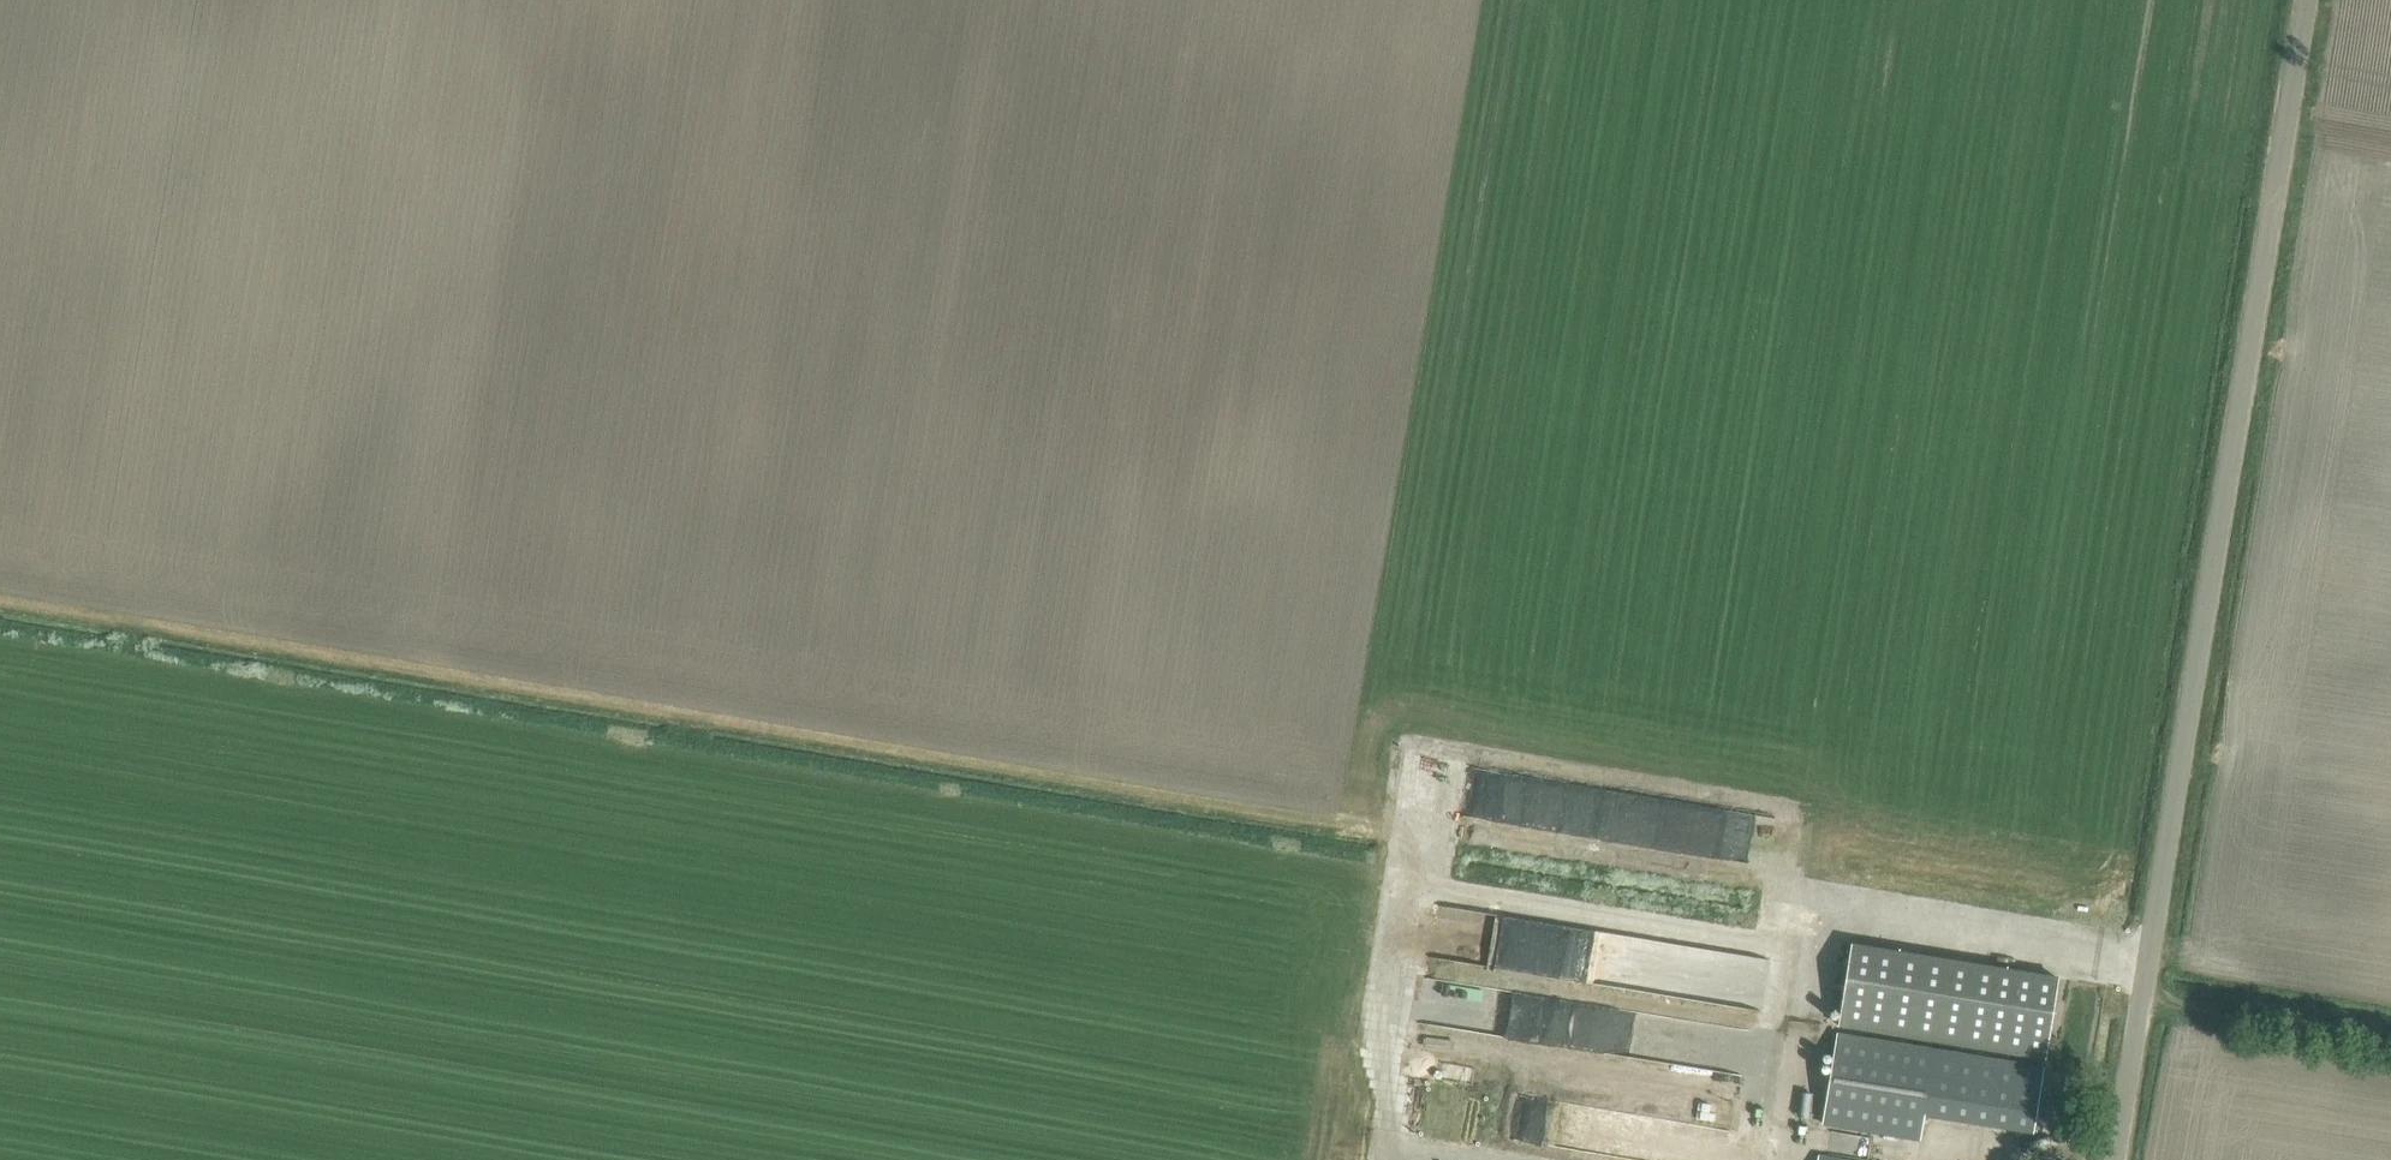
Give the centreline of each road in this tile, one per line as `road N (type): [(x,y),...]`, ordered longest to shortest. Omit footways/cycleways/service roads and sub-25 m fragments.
road 1 (unclassified): [(2115,1159),(2306,0)]
road 2 (track): [(2142,993),(2390,1034)]

